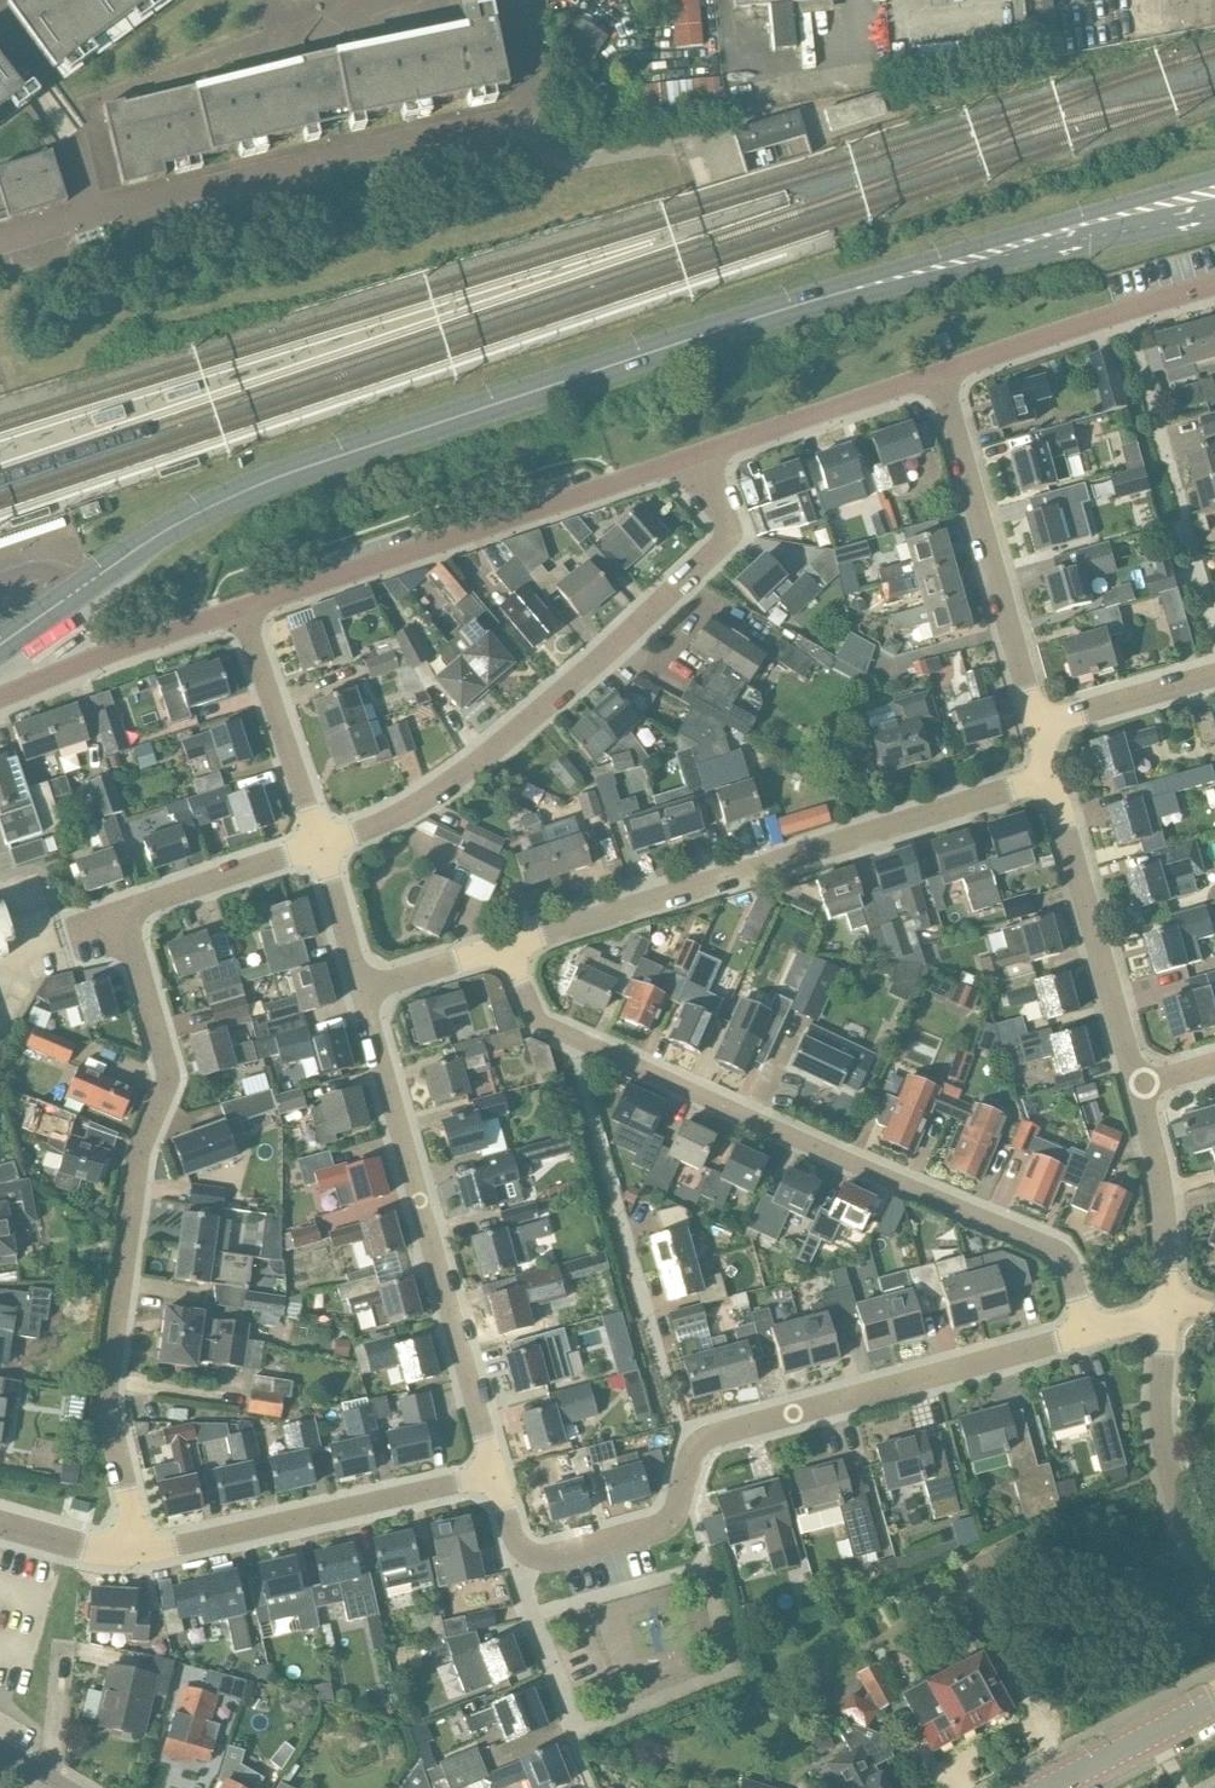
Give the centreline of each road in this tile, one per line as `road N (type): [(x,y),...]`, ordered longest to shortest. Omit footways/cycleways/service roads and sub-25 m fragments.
road 1 (tertiary): [(0,645),(162,533),(261,485),(778,311)]
road 2 (residential): [(1086,1334),(1069,1268),(1054,1248),(545,1025),(509,946)]
road 3 (residential): [(496,1475),(518,1546),(535,1559),(560,1557),(660,1528),(674,1511),(692,1451),(713,1435),(1086,1334)]
road 4 (residential): [(131,1553),(108,1411),(110,1357),(140,1149),(170,1070),(123,911)]
road 5 (residential): [(0,244),(113,209),(522,116),(529,102),(520,0)]
road 6 (residential): [(322,845),(392,819),(451,782),(719,549),(728,523),(696,455)]
road 7 (residential): [(509,946),(1052,777)]
road 8 (residential): [(496,1475),(363,991)]
road 9 (residential): [(696,455),(242,608)]
road 10 (tertiary): [(1214,178),(907,264),(778,311)]
road 11 (tertiary): [(778,311),(1214,221)]
road 12 (residential): [(131,1553),(496,1475)]
road 13 (residential): [(1038,725),(942,371)]
road 14 (residential): [(1139,1086),(1052,777)]
road 15 (residential): [(1214,286),(942,371)]
road 16 (residential): [(1214,1574),(1183,1517),(1164,1452),(1168,1313)]
road 17 (residential): [(942,371),(696,455)]
road 18 (residential): [(242,608),(0,697)]
road 19 (residential): [(322,845),(242,608)]
road 20 (residential): [(1168,1313),(1165,1211),(1139,1086)]
road 21 (residential): [(123,911),(322,845)]
road 22 (tertiary): [(1044,1787),(1214,1700)]
road 23 (residential): [(1038,725),(1214,676)]
road 24 (residential): [(363,991),(509,946)]
road 25 (residential): [(363,991),(322,845)]
road 26 (residential): [(0,1524),(131,1553)]

